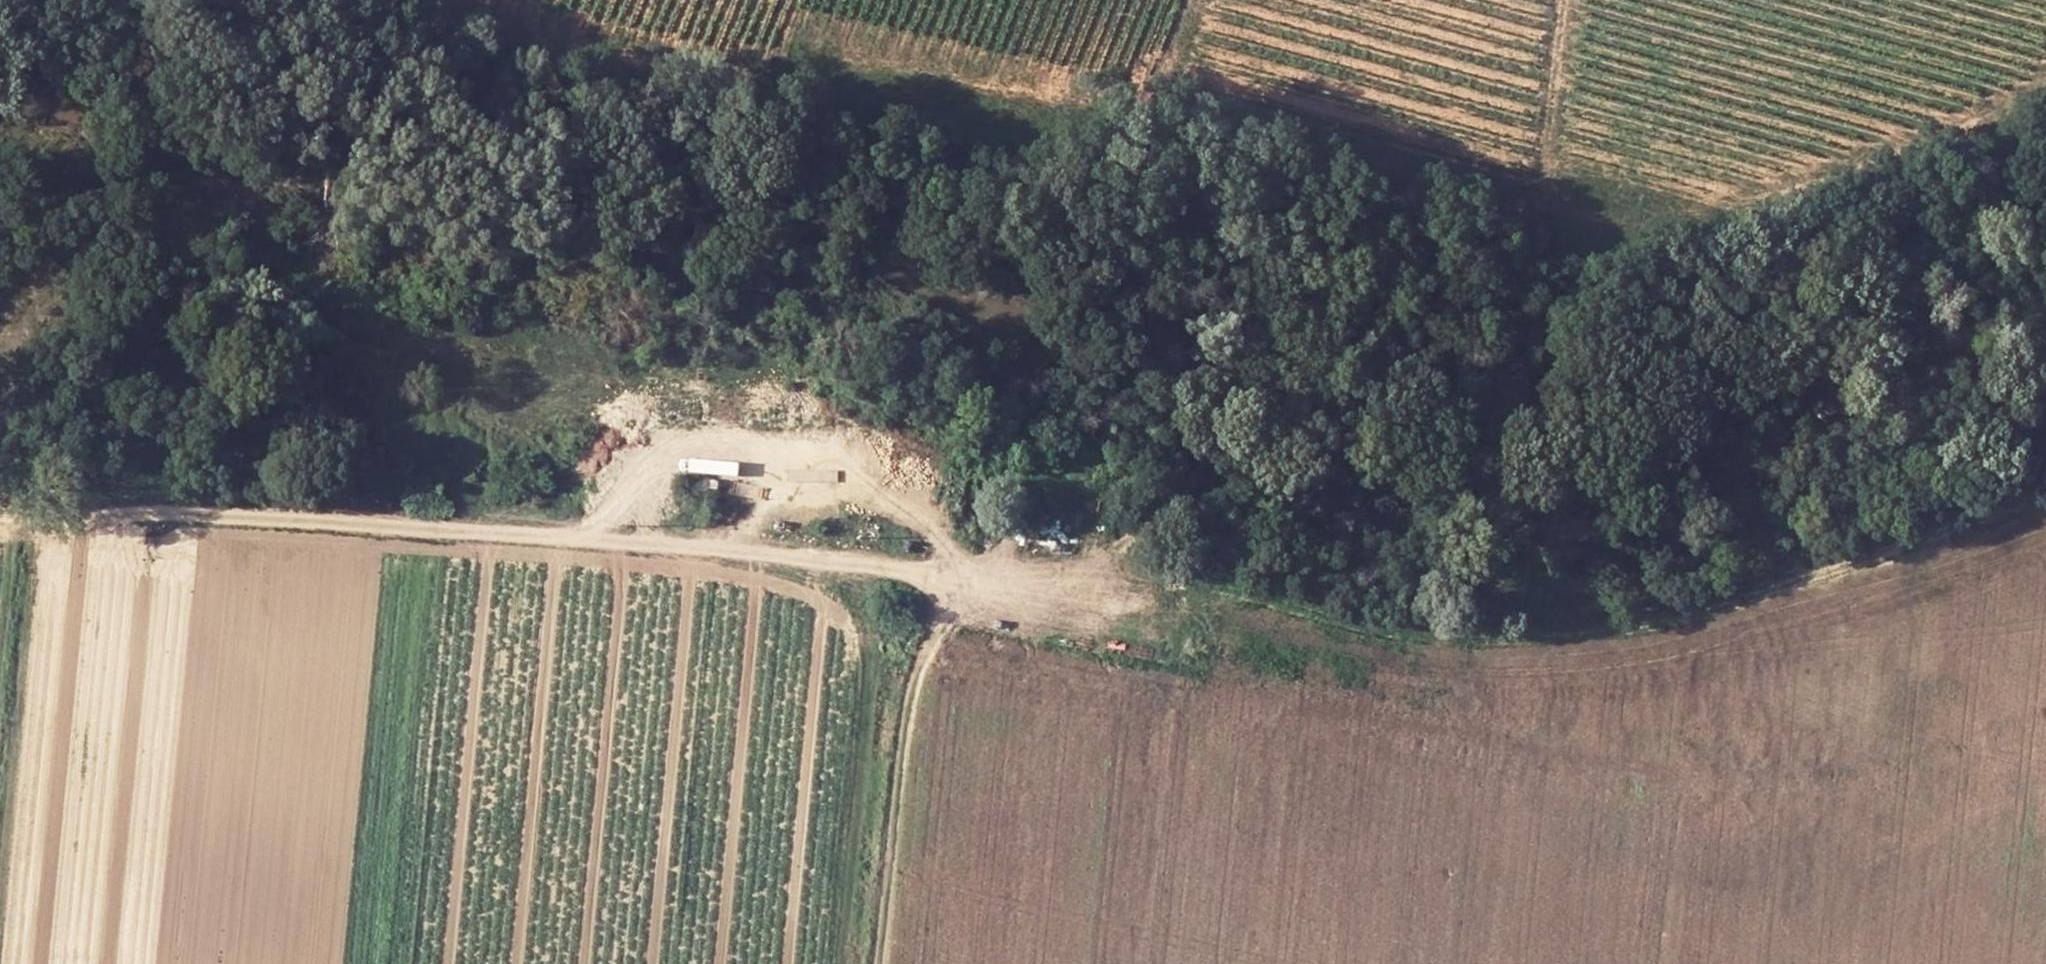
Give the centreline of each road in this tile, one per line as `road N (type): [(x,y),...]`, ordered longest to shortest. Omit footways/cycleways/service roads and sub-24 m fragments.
road 1 (track): [(0,510),(54,522),(161,513),(408,527),(930,573),(945,590),(947,616),(926,652),(892,963)]
road 2 (track): [(576,540),(607,522),(658,462),(708,446),(816,455),(874,485),(956,553),(1027,586),(1120,603)]
road 3 (track): [(1565,0),(1545,174)]

